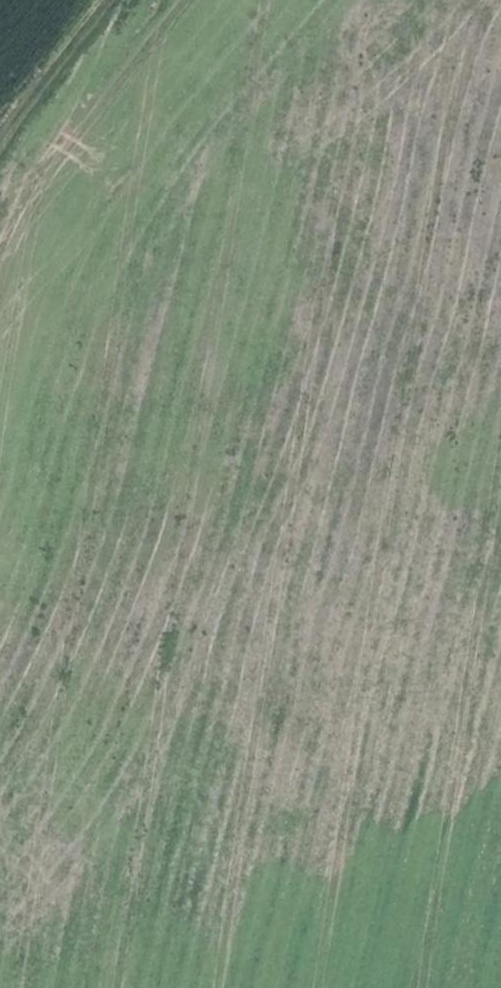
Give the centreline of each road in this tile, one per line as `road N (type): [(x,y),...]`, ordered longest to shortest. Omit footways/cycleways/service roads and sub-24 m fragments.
road 1 (track): [(0,143),(113,0)]

